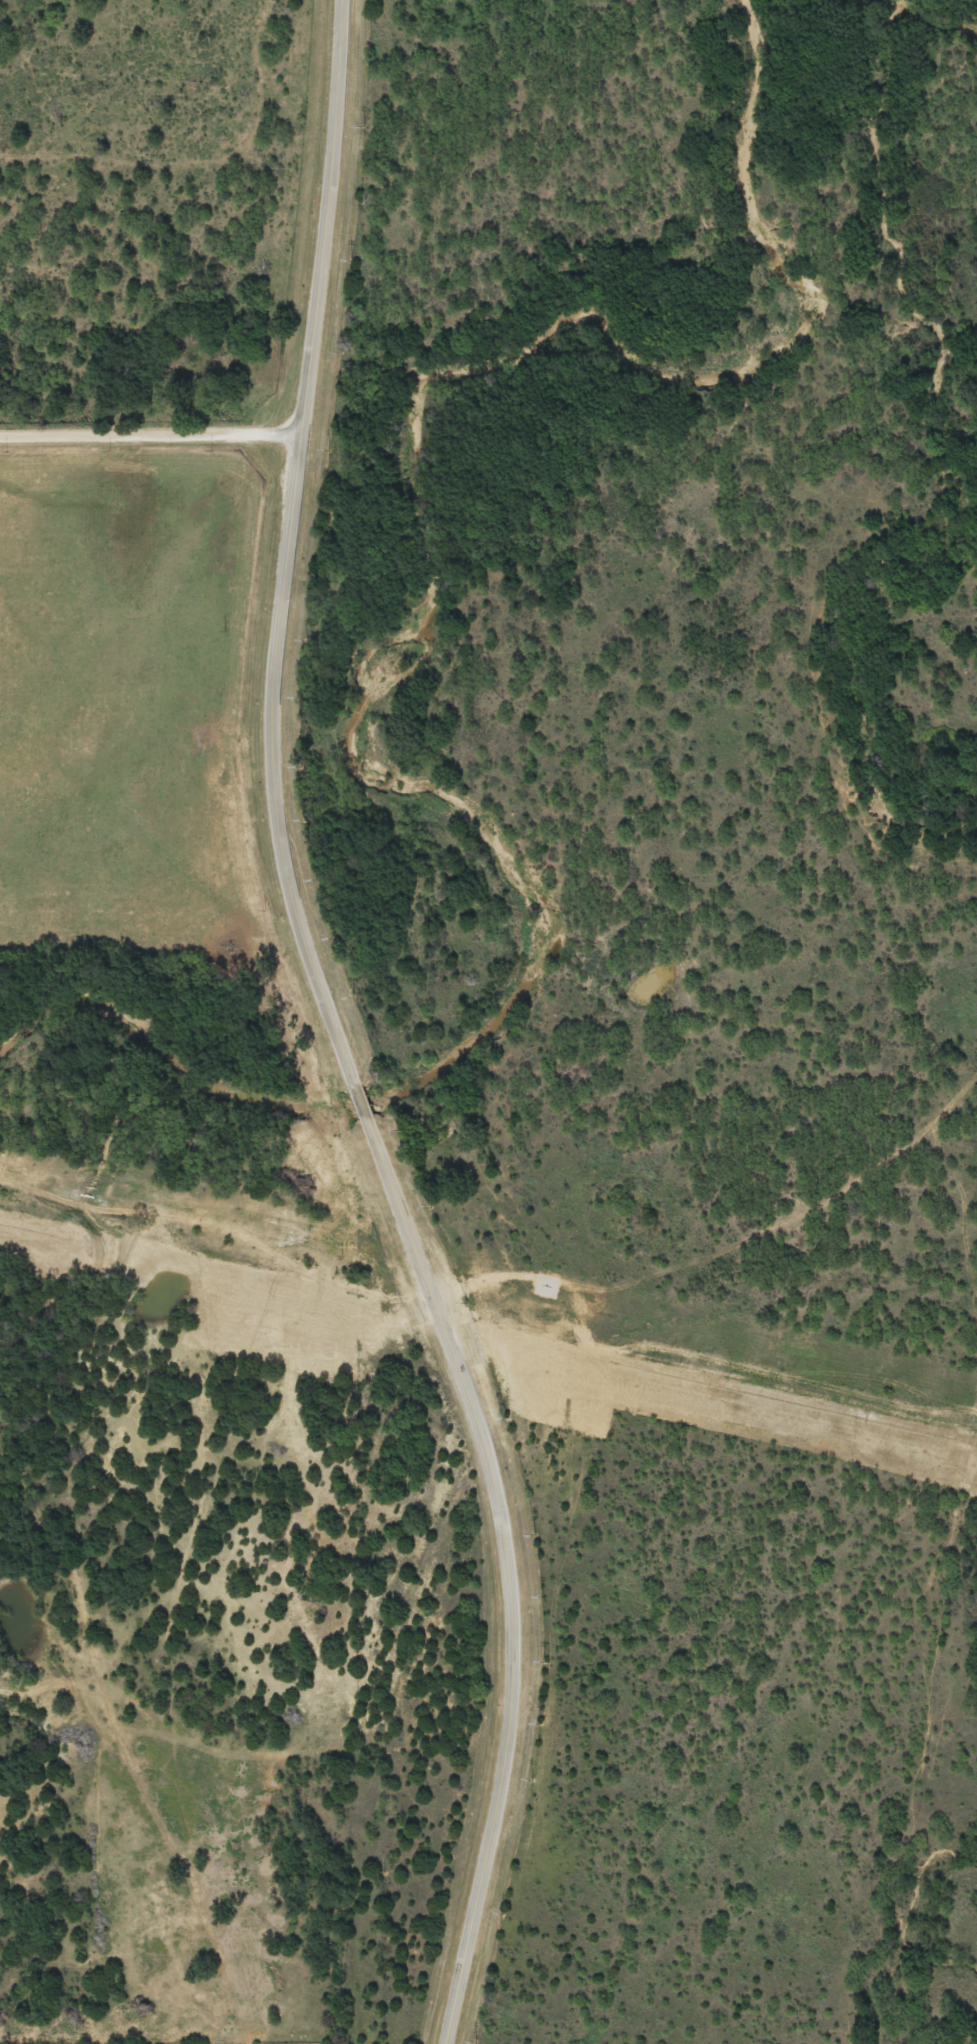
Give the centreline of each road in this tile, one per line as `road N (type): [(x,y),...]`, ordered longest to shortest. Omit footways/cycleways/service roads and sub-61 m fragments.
road 1 (secondary): [(354,1083),(290,898),(270,767),(274,658),(344,0)]
road 2 (secondary): [(447,2043),(504,1782),(512,1581),(481,1431),(367,1117)]
road 3 (residential): [(0,433),(300,432)]

